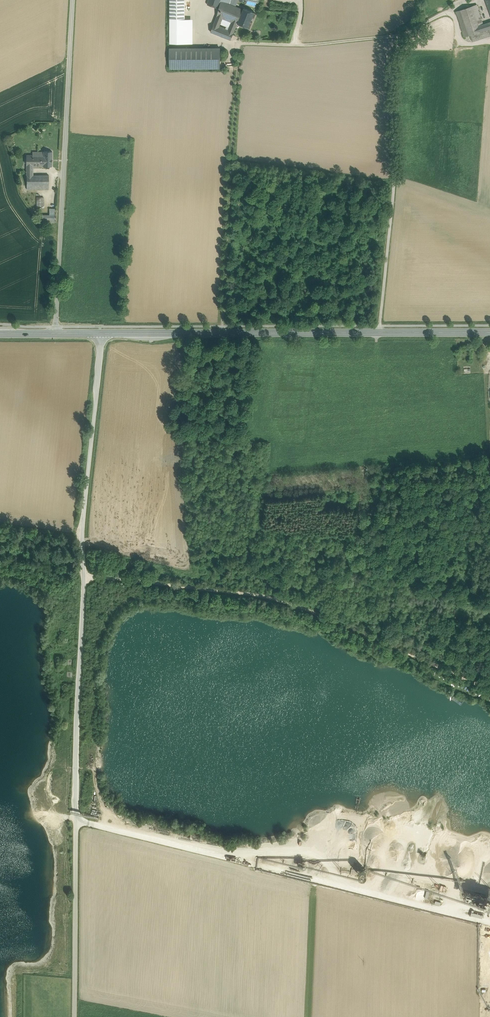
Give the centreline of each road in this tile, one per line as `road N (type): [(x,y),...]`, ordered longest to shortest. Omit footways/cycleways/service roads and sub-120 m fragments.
road 1 (unclassified): [(101,334),(84,513),(75,1016)]
road 2 (track): [(84,574),(288,601),(489,690)]
road 3 (primary): [(101,334),(489,332)]
road 4 (tertiary): [(73,0),(57,333)]

